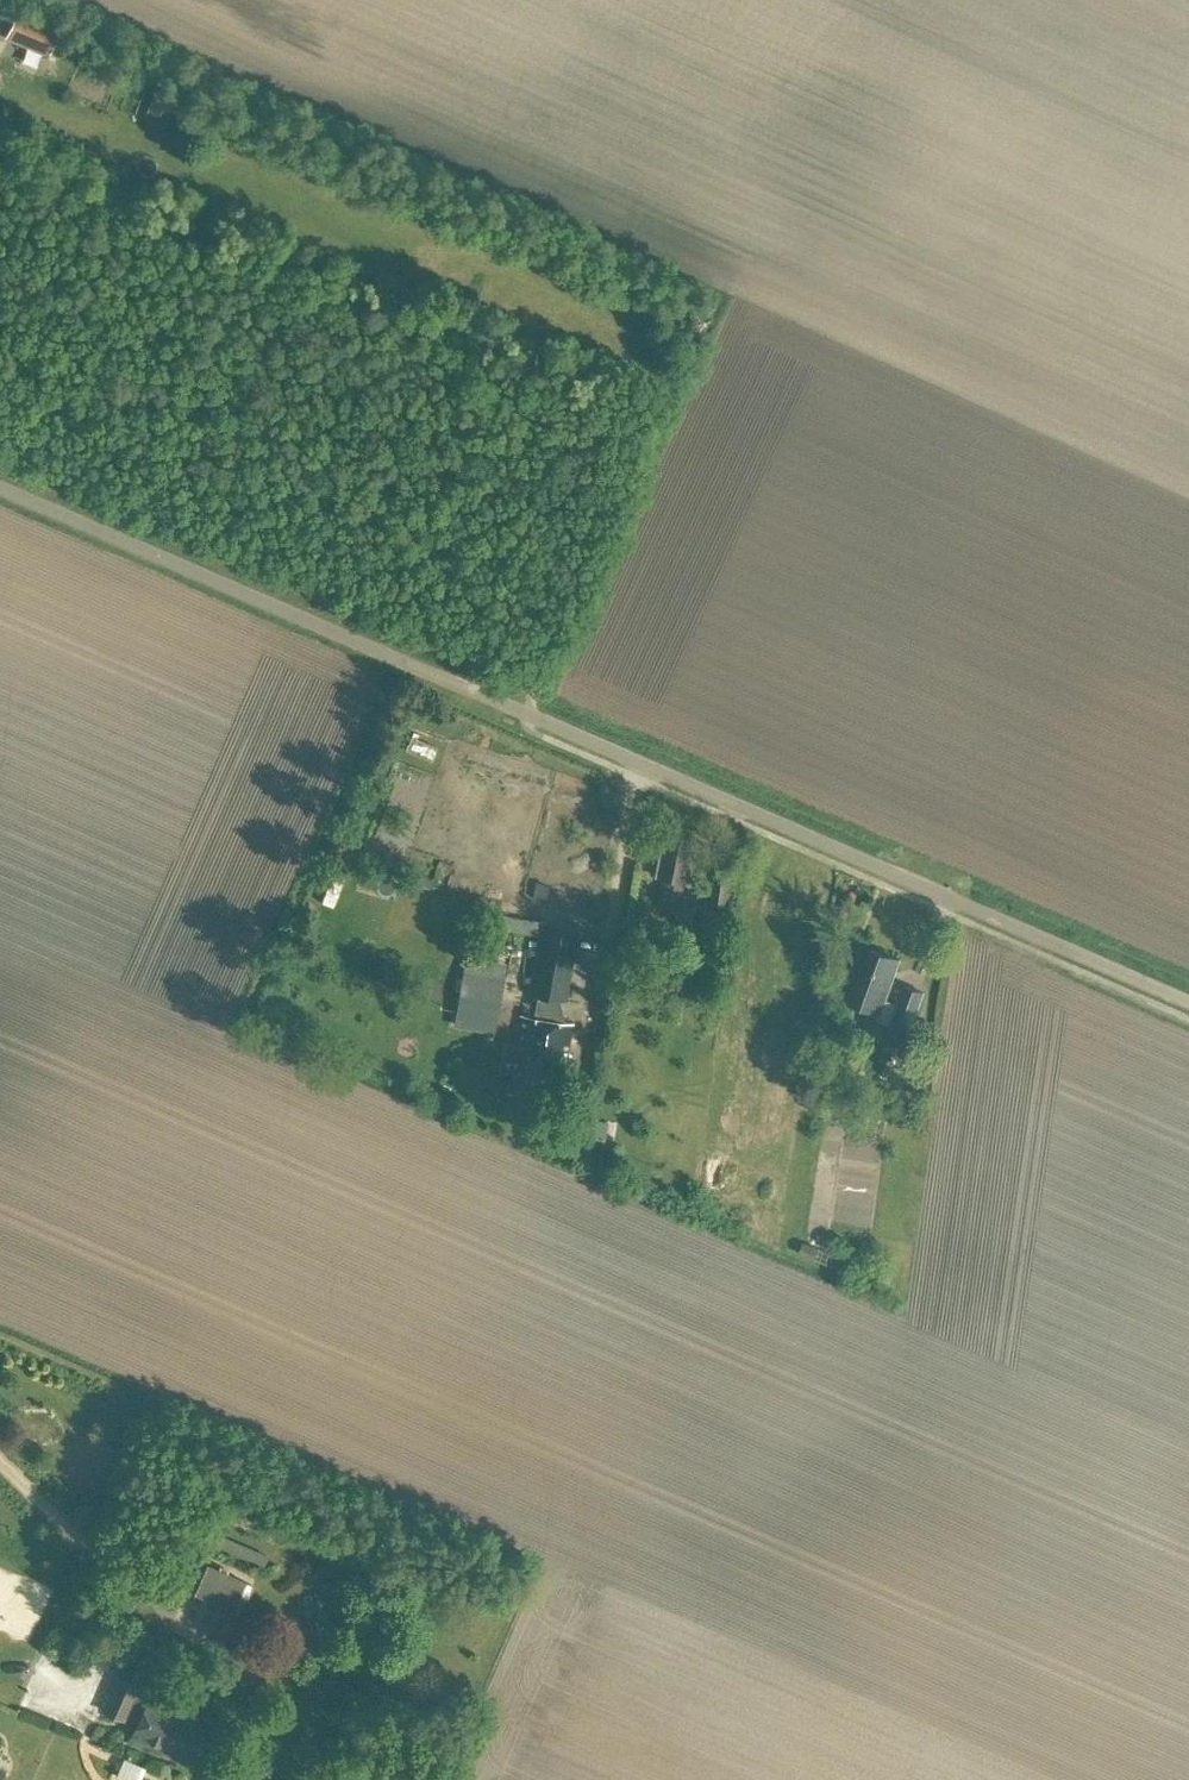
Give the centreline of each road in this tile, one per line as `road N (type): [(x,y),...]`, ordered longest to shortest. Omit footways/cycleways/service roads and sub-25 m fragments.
road 1 (unclassified): [(1188,1002),(0,486)]

